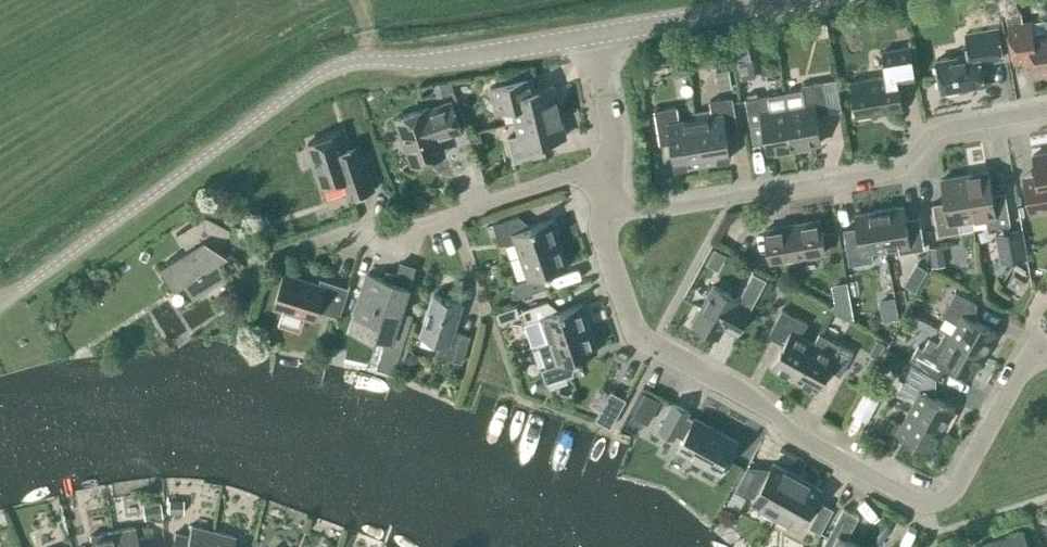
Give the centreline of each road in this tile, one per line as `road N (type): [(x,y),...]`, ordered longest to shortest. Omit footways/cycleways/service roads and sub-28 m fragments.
road 1 (unclassified): [(0,303),(333,67),(442,60),(595,35)]
road 2 (residential): [(649,345),(738,391),(800,440),(930,504),(957,488),(1022,369),(1046,355)]
road 3 (unclassified): [(1046,111),(933,130),(898,169),(653,212),(605,206)]
road 4 (unclassified): [(595,35),(805,0)]
road 5 (unclassified): [(286,251),(347,232),(395,236),(452,215)]
road 6 (unclassified): [(452,215),(559,177),(608,180)]
road 7 (unclassified): [(649,345),(630,328),(602,240),(605,206)]
road 8 (unclassified): [(608,180),(613,136),(595,35)]

